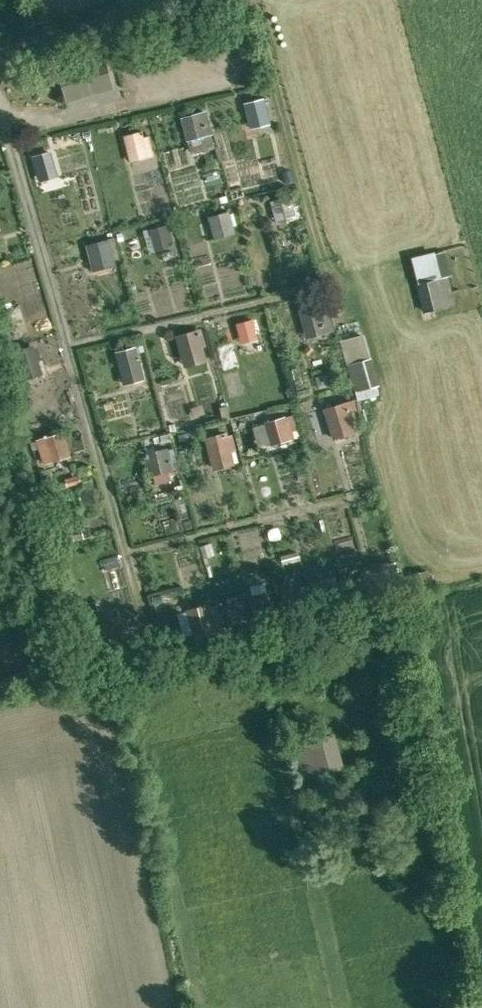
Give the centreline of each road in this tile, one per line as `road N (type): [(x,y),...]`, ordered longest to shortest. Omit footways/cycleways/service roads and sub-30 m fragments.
road 1 (unclassified): [(0,53),(173,0)]

